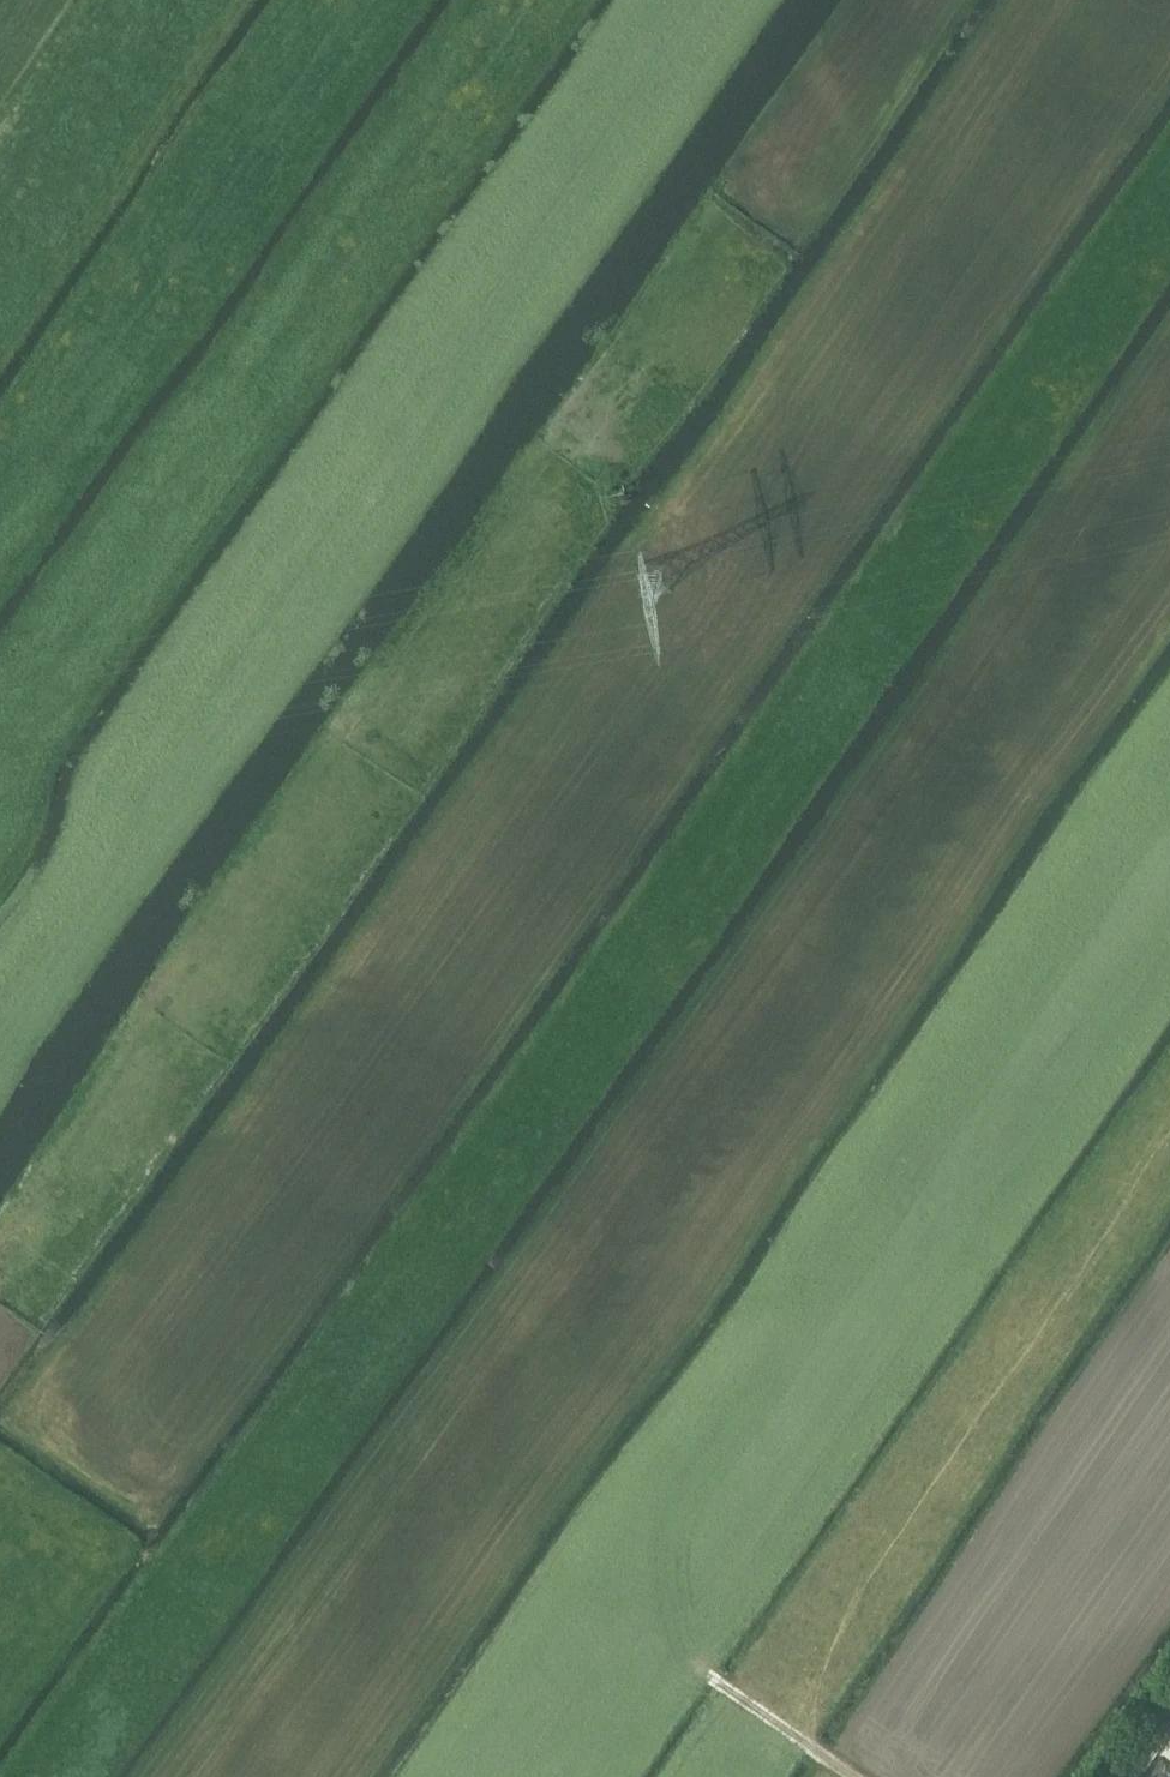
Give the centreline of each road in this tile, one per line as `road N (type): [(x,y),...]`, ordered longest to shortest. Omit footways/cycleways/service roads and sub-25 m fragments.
road 1 (track): [(698,1667),(857,1776)]

